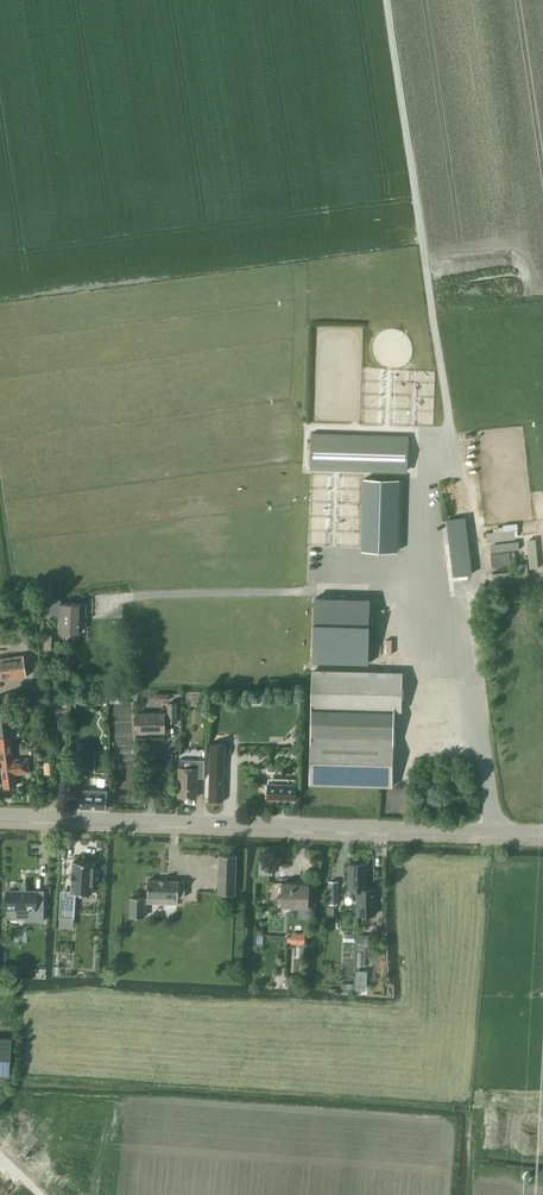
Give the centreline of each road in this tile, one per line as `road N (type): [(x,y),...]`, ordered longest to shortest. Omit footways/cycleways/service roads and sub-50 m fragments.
road 1 (track): [(476,576),(389,0)]
road 2 (tertiary): [(0,812),(542,833)]

